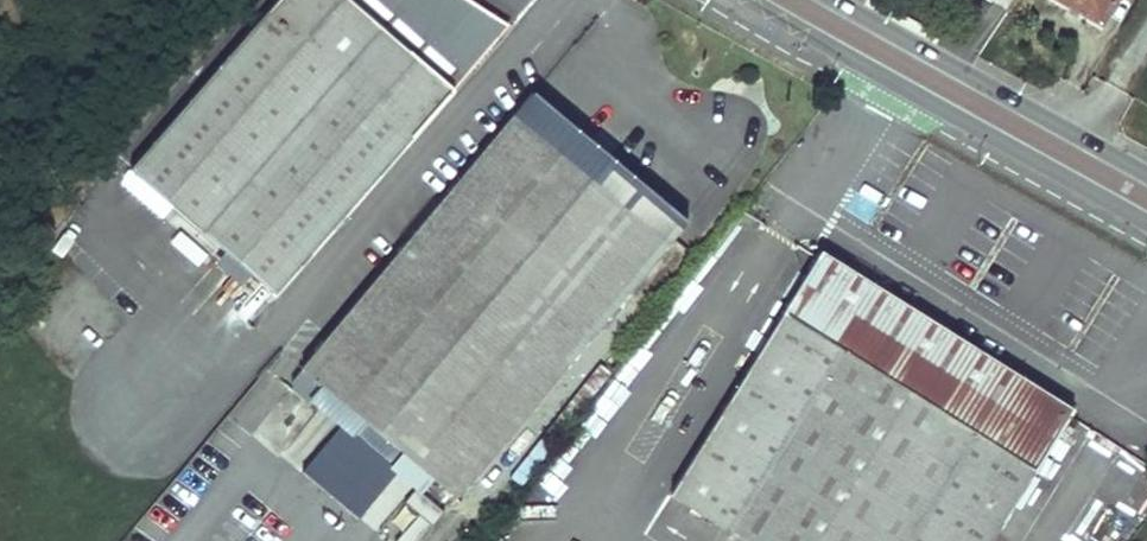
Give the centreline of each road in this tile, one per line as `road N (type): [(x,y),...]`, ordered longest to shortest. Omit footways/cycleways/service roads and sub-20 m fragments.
road 1 (primary): [(749,0),(1146,225)]
road 2 (primary): [(1146,174),(834,0)]

